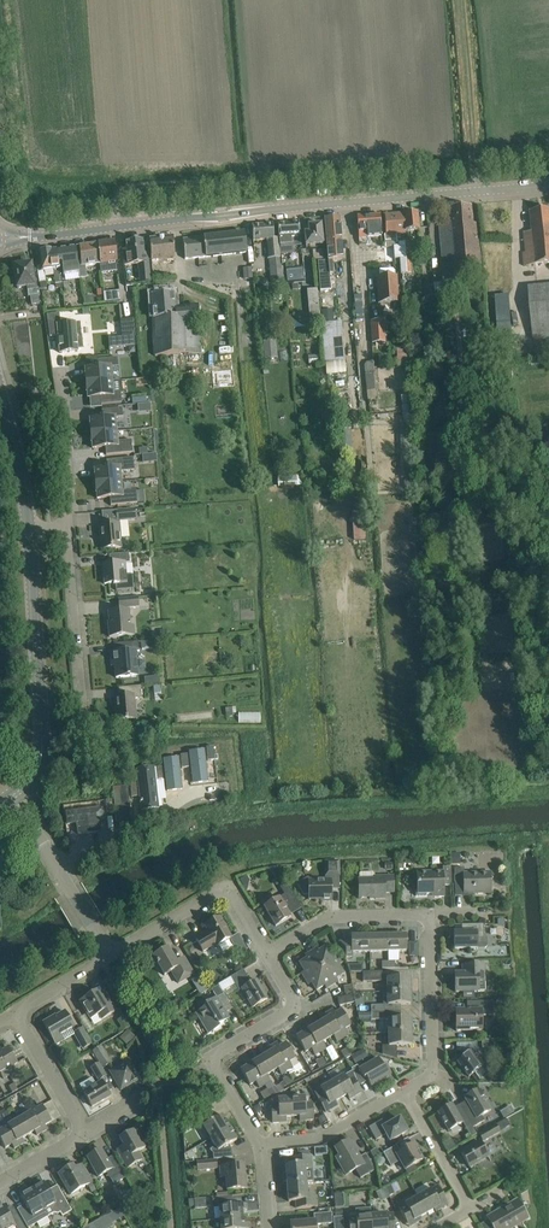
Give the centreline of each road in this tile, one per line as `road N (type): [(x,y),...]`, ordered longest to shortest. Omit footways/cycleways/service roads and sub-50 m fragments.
road 1 (tertiary): [(0,237),(548,184)]
road 2 (tertiary): [(15,796),(42,754),(30,530)]
road 3 (residential): [(260,1144),(215,1063),(291,1005),(268,955)]
road 4 (residential): [(268,955),(234,897),(221,893),(110,955)]
road 5 (residential): [(64,530),(84,728)]
road 6 (residential): [(405,1090),(433,1071),(430,914)]
road 7 (residential): [(57,867),(111,846),(192,793),(217,789)]
road 8 (residential): [(268,955),(328,917),(430,914)]
road 9 (residential): [(64,530),(59,371)]
road 10 (residential): [(260,1144),(320,1139),(405,1090)]
road 11 (tertiary): [(30,530),(0,394)]
road 12 (residential): [(84,1133),(15,1013)]
road 13 (residential): [(472,1209),(405,1090)]

